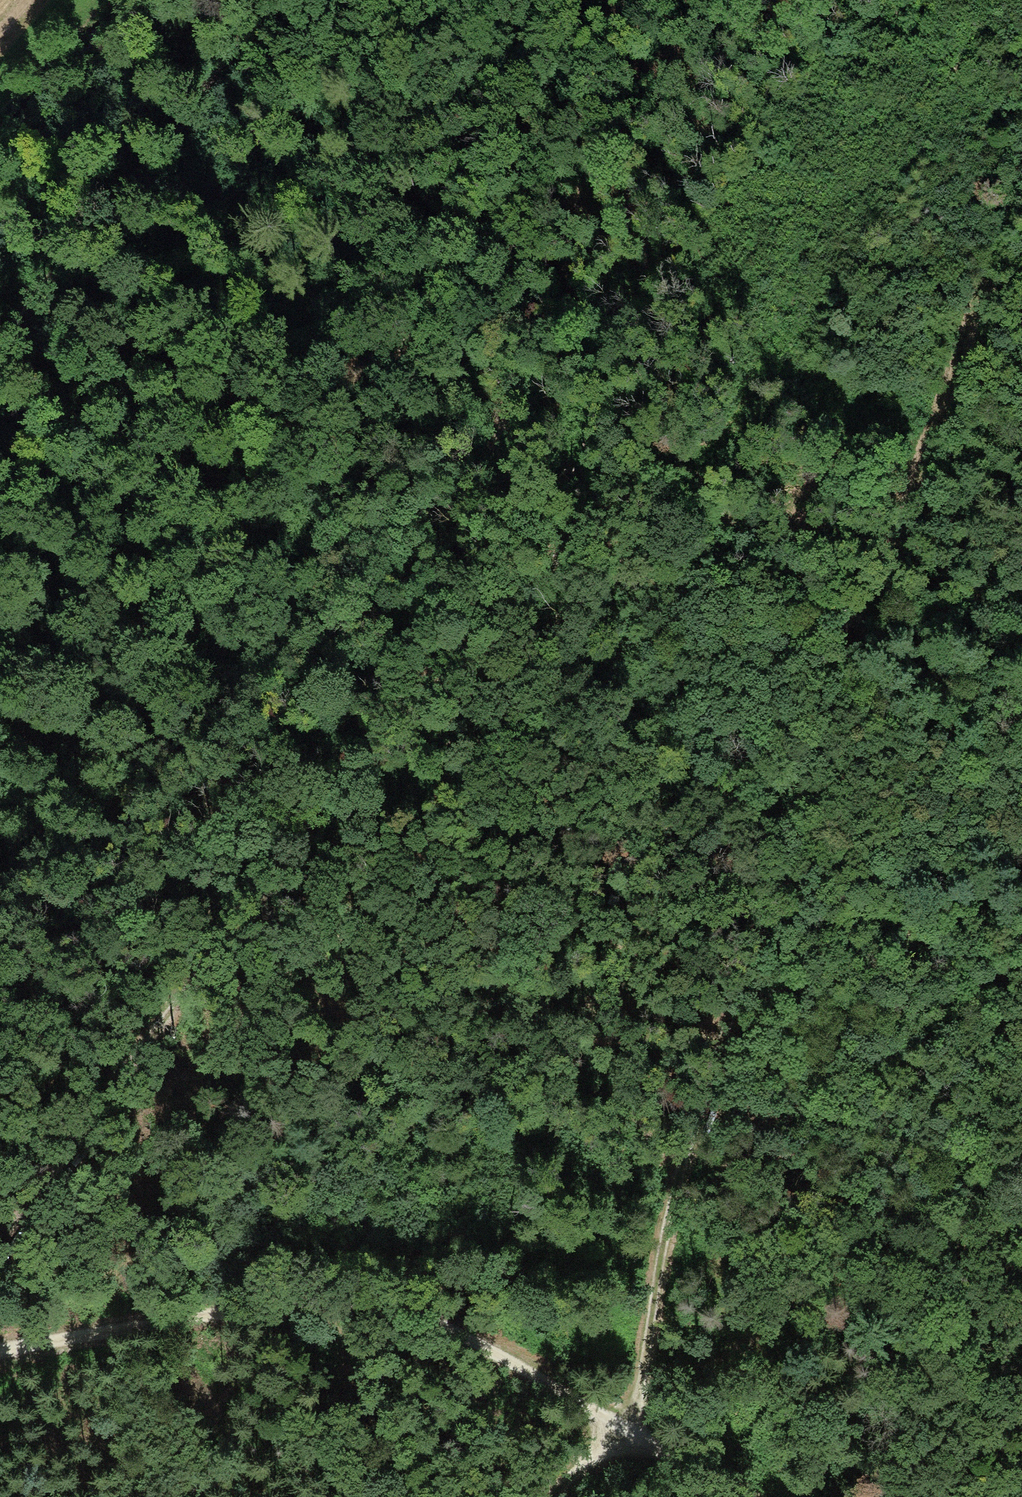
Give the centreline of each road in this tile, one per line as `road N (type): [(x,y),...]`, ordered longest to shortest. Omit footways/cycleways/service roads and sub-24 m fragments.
road 1 (track): [(1021,171),(768,882),(657,1232),(638,1392),(647,1441)]
road 2 (track): [(0,1245),(265,882),(388,736),(645,466),(669,467),(701,485),(863,625)]
road 3 (track): [(613,0),(507,233),(458,296),(254,490),(148,569),(0,638)]
road 4 (track): [(743,1496),(459,1337),(406,1317),(220,1316),(0,1356)]
road 5 (track): [(270,0),(0,346)]

